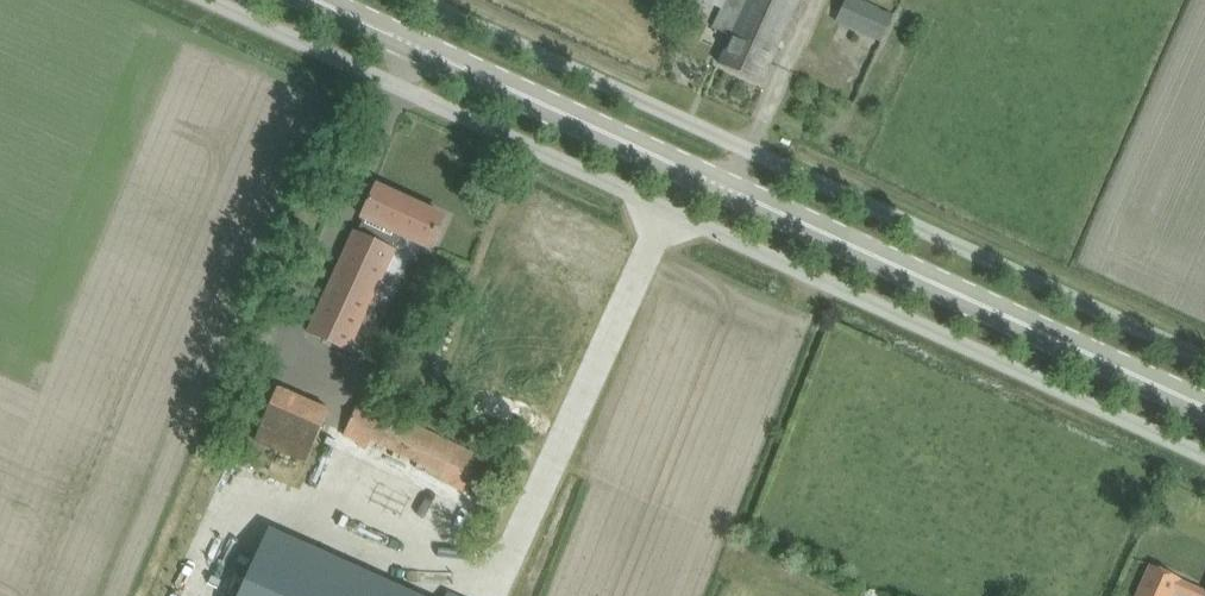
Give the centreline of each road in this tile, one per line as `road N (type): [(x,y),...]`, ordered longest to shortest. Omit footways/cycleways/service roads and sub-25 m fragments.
road 1 (unclassified): [(1204,456),(220,0)]
road 2 (primary): [(1204,406),(322,0)]
road 3 (unclassified): [(1204,359),(421,0)]

